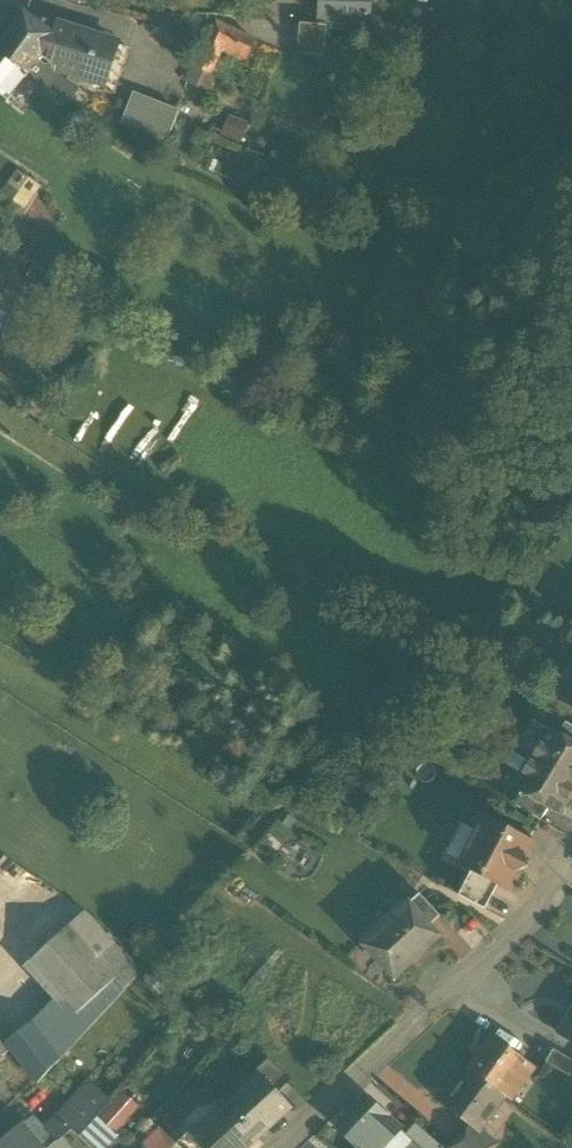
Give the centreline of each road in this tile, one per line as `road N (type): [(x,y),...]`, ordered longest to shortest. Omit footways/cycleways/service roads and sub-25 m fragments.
road 1 (residential): [(571,855),(542,907),(282,1147)]

